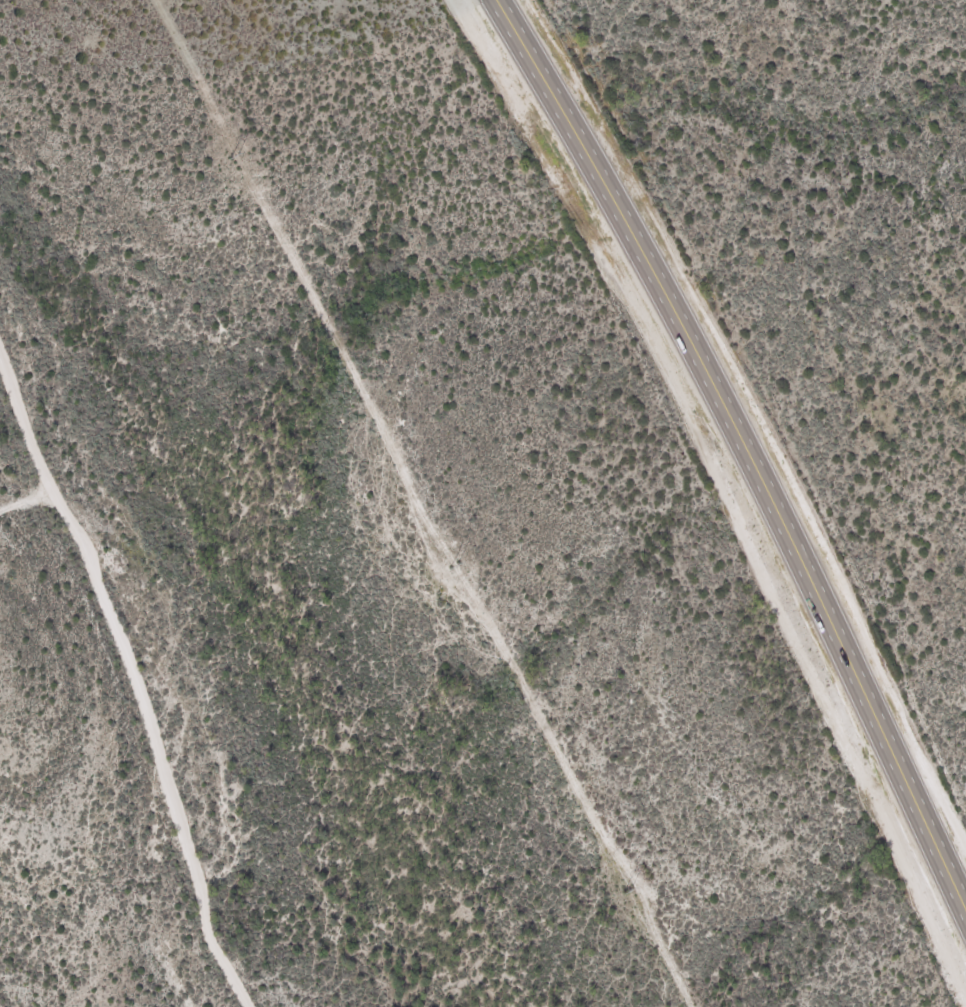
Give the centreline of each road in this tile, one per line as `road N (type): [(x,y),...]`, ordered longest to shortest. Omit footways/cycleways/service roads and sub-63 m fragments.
road 1 (trunk): [(965,900),(646,248),(499,0)]
road 2 (residential): [(0,512),(51,507),(87,527),(209,929),(252,1006)]

